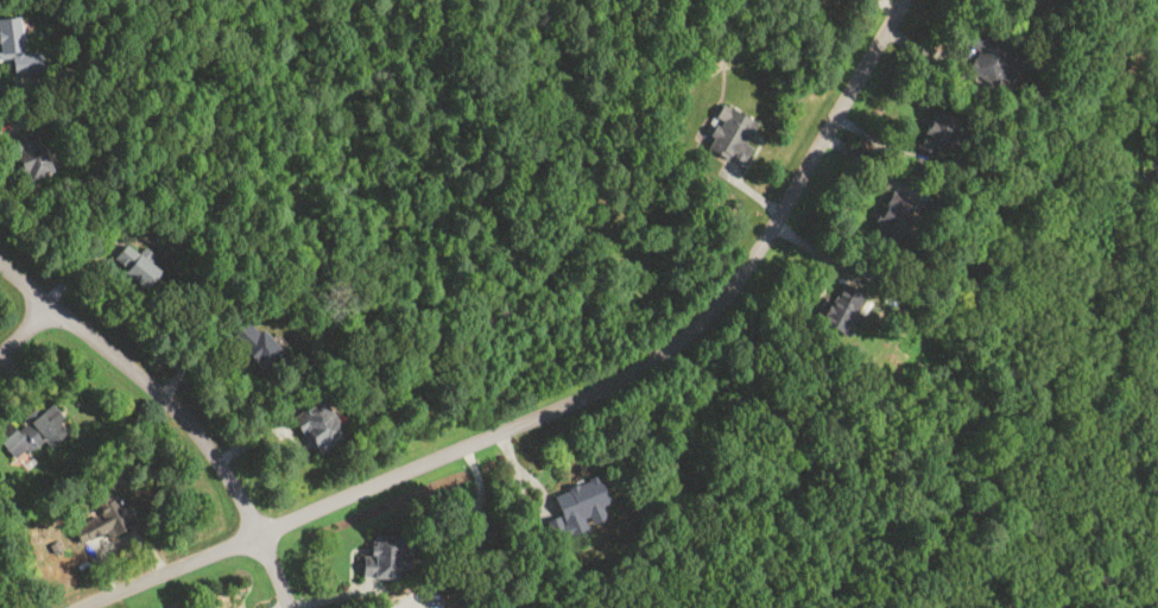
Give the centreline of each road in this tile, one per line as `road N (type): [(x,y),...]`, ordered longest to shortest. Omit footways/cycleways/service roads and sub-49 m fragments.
road 1 (residential): [(77,607),(613,385),(705,316),(784,208)]
road 2 (residential): [(291,607),(234,486),(177,408),(0,261)]
road 3 (residential): [(784,208),(902,0)]

